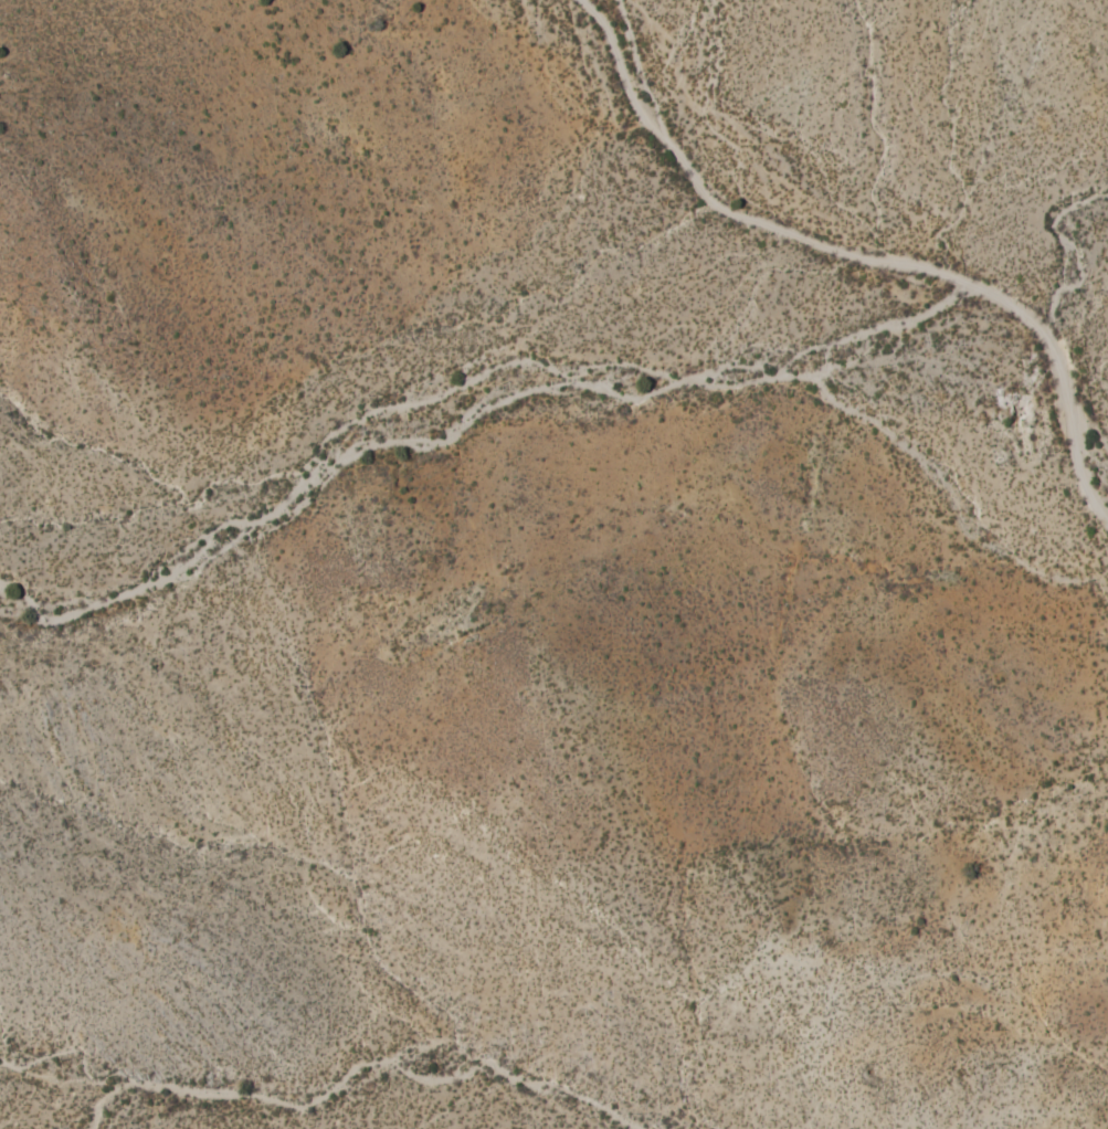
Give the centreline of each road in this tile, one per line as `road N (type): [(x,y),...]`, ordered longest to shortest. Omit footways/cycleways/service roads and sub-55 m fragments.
road 1 (track): [(1107,521),(1087,492),(1060,382),(1038,330),(936,271),(826,247),(714,202),(631,97),(604,25),(580,0)]

